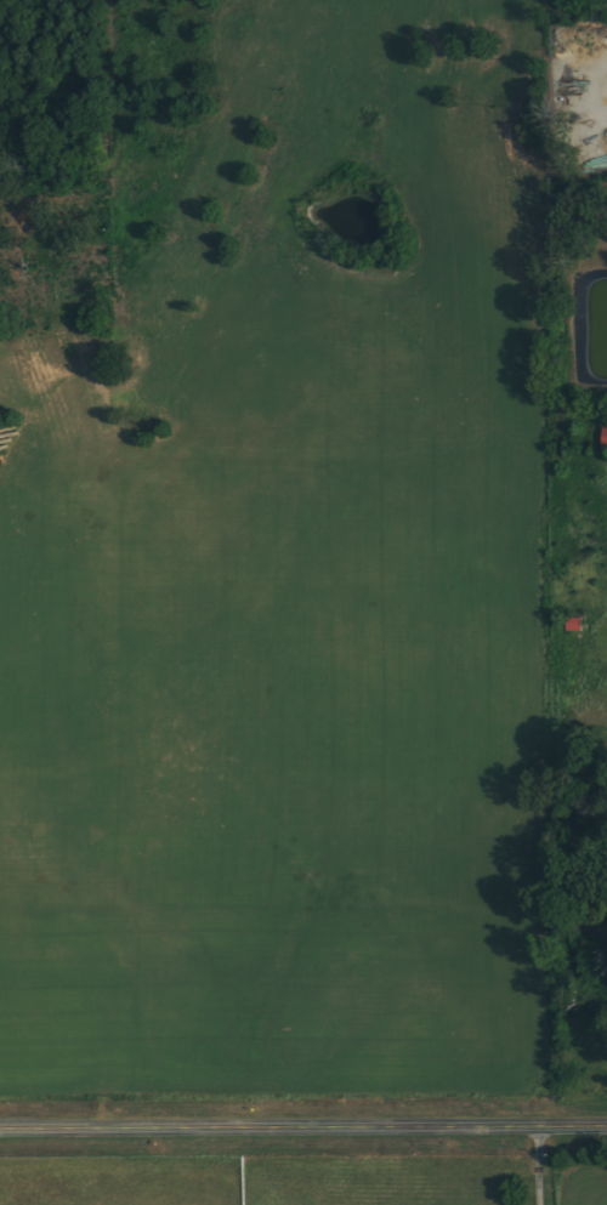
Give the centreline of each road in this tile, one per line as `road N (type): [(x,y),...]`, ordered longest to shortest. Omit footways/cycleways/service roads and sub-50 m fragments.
road 1 (tertiary): [(0,1126),(606,1122)]

